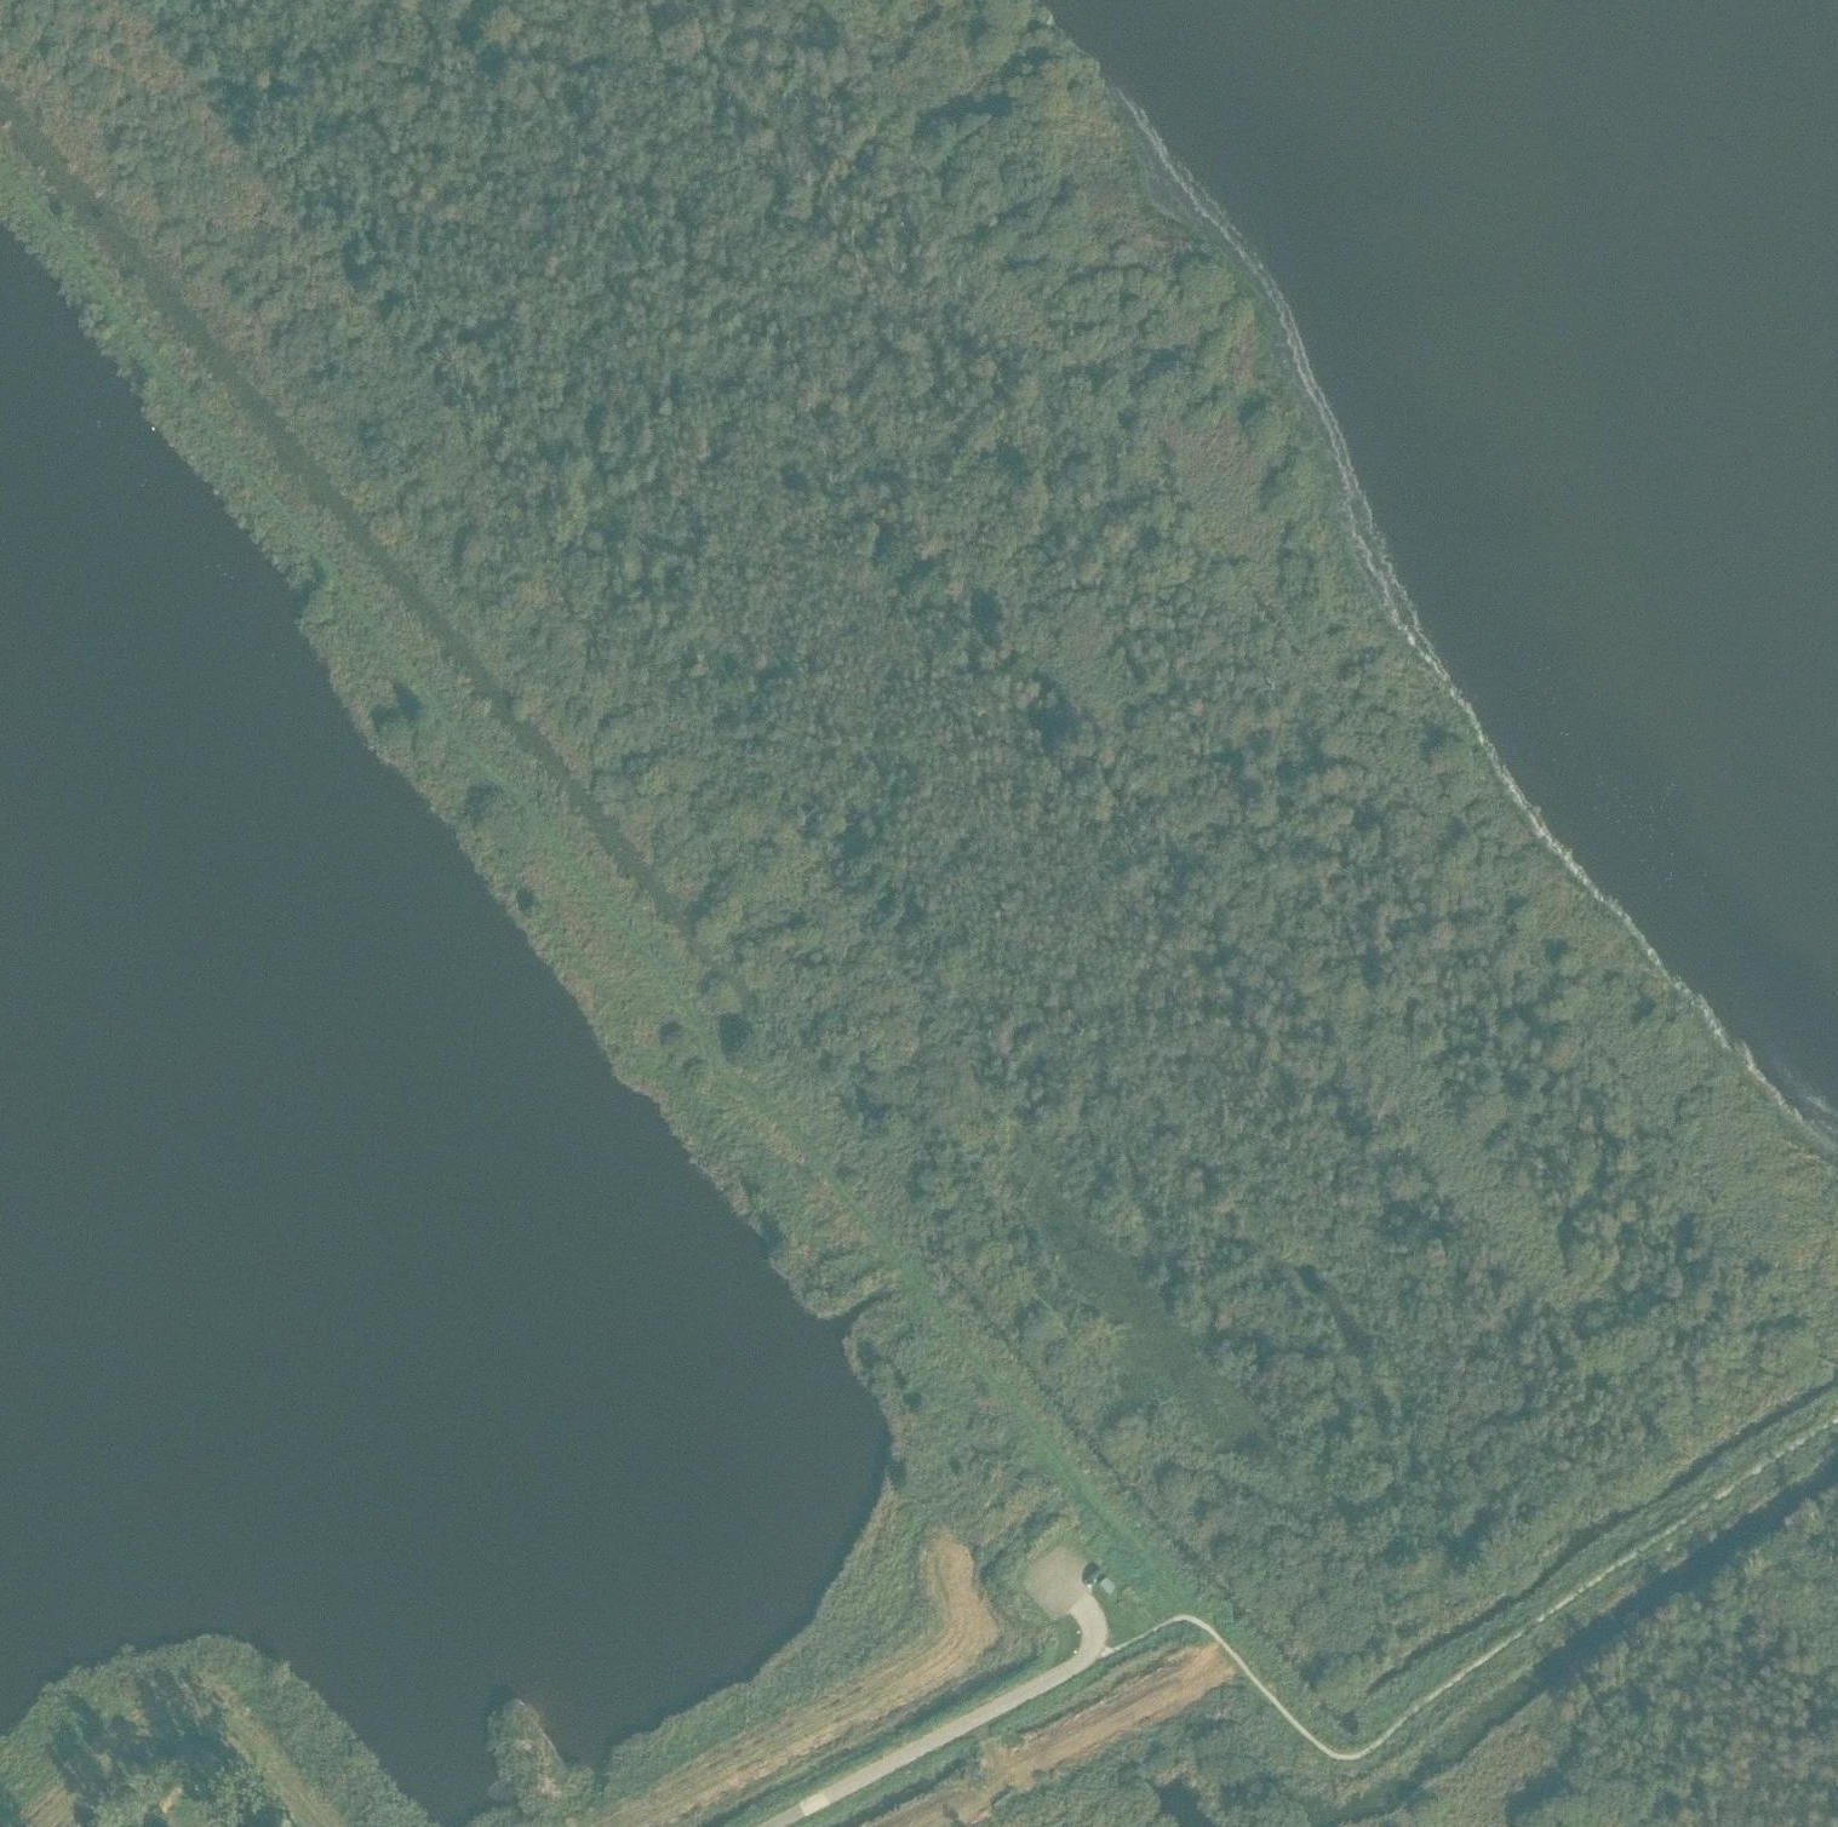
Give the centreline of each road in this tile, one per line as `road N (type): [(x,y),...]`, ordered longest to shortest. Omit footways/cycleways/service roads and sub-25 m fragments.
road 1 (unclassified): [(784,1826),(1078,1671),(1095,1645),(1082,1609)]

